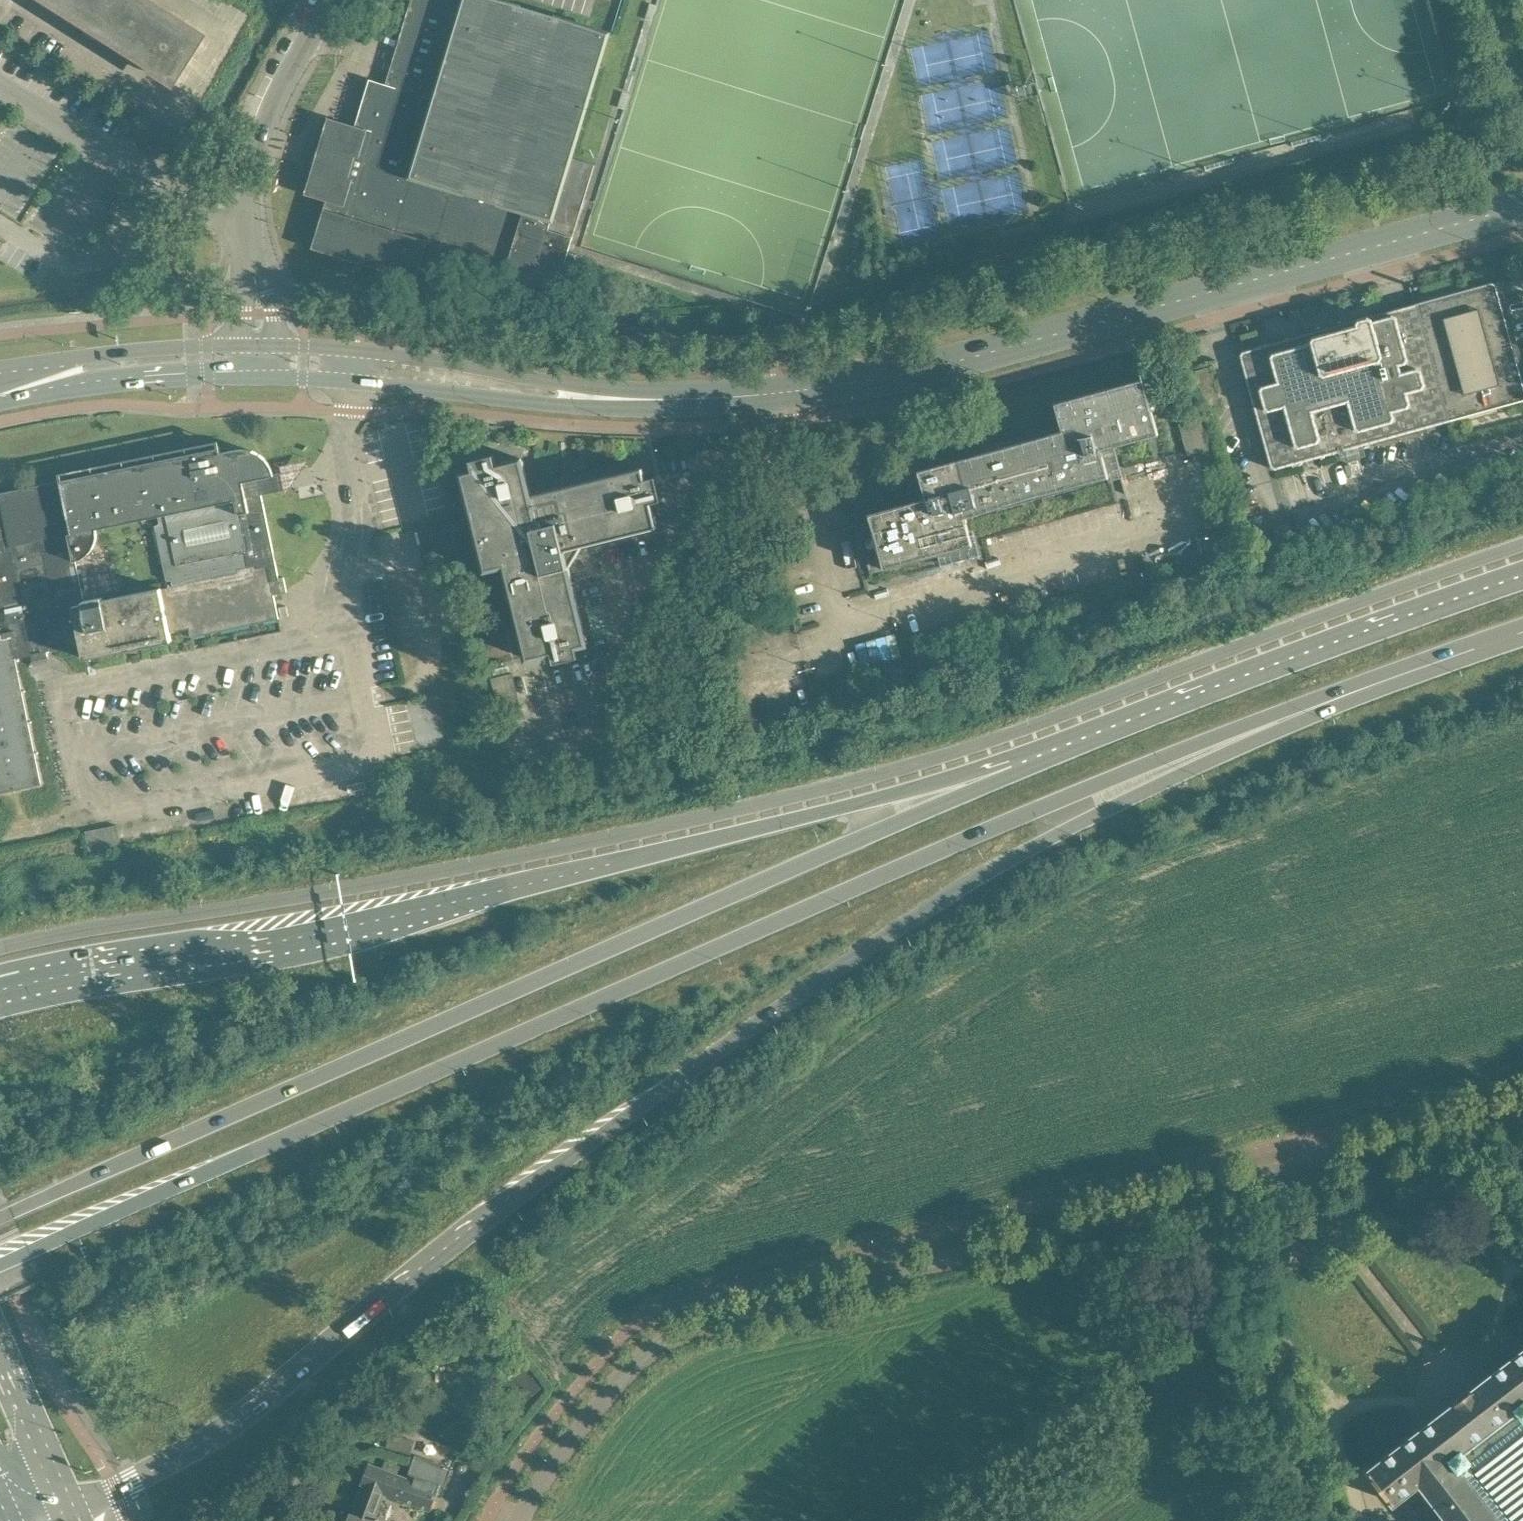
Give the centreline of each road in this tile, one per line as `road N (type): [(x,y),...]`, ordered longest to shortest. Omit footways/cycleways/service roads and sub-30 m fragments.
road 1 (primary): [(74,1512),(119,1495),(212,1440),(630,1107),(974,877),(1205,759),(1420,665)]
road 2 (primary): [(0,1264),(1016,813),(1420,665)]
road 3 (tertiary): [(257,357),(595,399),(778,393),(953,368),(1522,205)]
road 4 (unclassified): [(520,1520),(539,1486),(644,1366),(705,1336),(1522,1111)]
road 5 (primary): [(1012,767),(0,1217)]
road 6 (primary): [(1012,767),(312,934),(0,989)]
road 7 (primary): [(1522,574),(1012,767)]
road 8 (unclassified): [(250,193),(157,180),(0,82)]
road 9 (tertiary): [(0,386),(81,368),(257,357)]
road 10 (unclassified): [(250,193),(273,97),(330,0)]
road 11 (secondary): [(74,1512),(0,1350)]
road 12 (unclassified): [(257,357),(250,193)]

